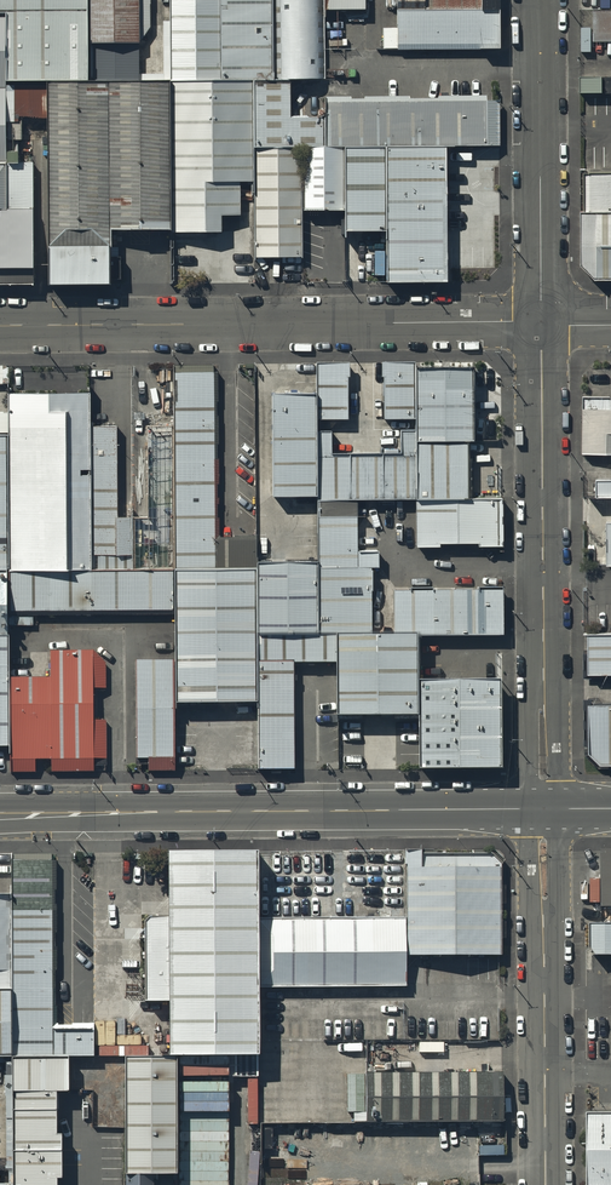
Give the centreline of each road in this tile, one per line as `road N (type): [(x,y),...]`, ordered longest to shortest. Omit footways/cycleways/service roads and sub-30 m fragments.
road 1 (tertiary): [(0,813),(545,809)]
road 2 (unclassified): [(0,326),(541,323)]
road 3 (residential): [(541,323),(545,809)]
road 4 (residential): [(545,809),(548,1184)]
road 5 (residential): [(539,0),(541,323)]

